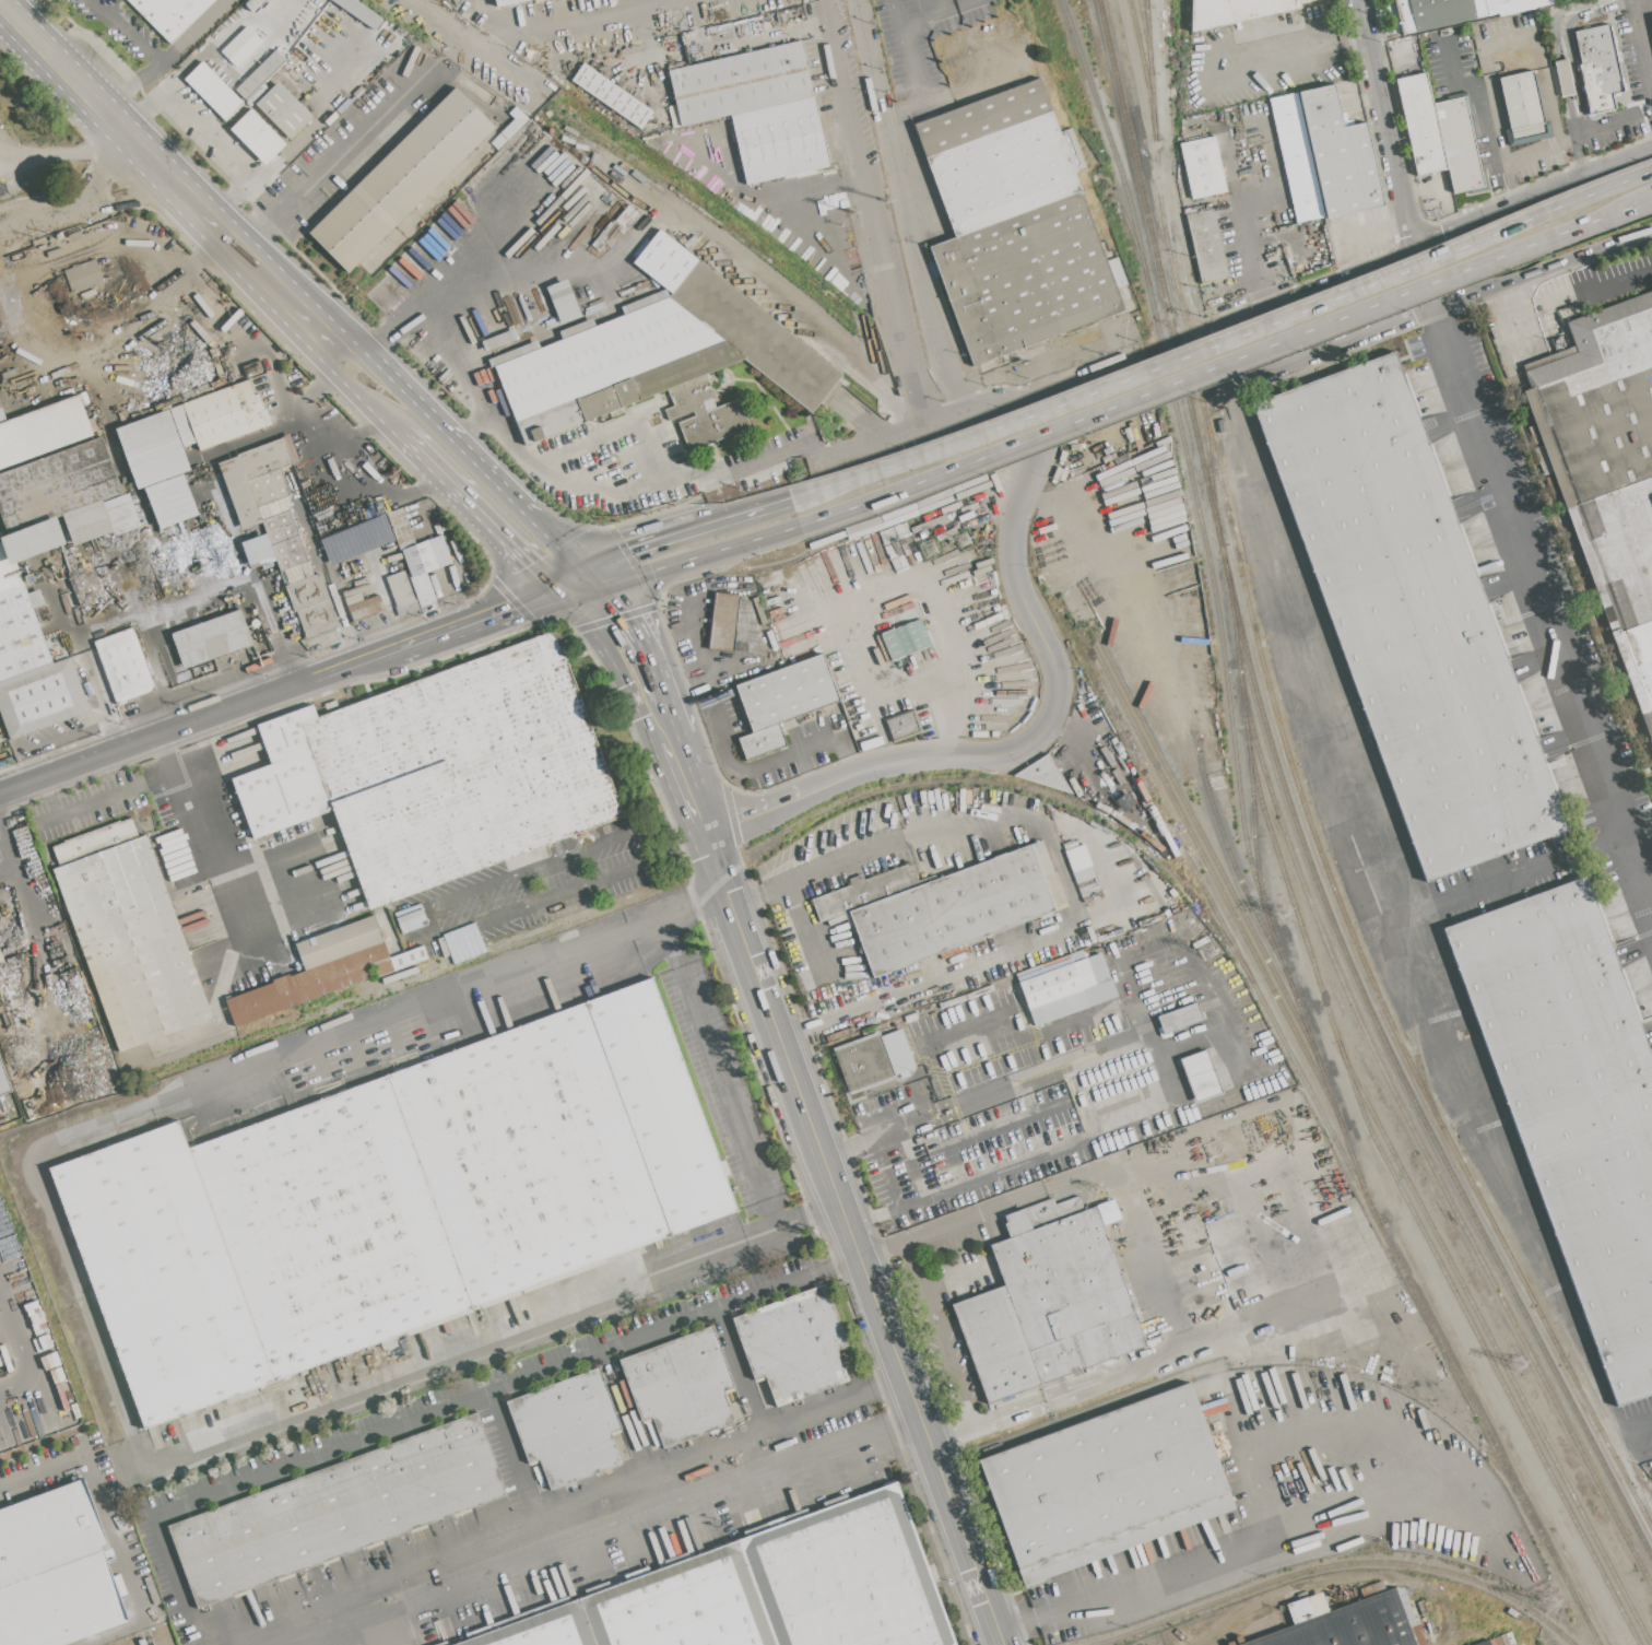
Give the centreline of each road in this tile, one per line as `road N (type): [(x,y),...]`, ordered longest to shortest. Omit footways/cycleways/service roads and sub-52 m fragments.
road 1 (primary): [(1651,171),(1067,403),(791,497)]
road 2 (primary): [(799,526),(1651,200)]
road 3 (residential): [(801,797),(885,763),(1015,750),(1049,718),(1051,659),(1018,598),(1008,556),(1015,510),(1038,456),(1011,399)]
road 4 (residential): [(1651,147),(1416,244),(1433,308),(1651,232)]
road 5 (secondary): [(1002,1644),(850,1239)]
road 6 (secondary): [(850,1239),(720,879)]
road 7 (residential): [(343,667),(0,794)]
road 8 (primary): [(206,214),(0,2)]
road 9 (primary): [(377,414),(530,562),(575,583)]
road 10 (primary): [(575,583),(639,576),(799,526)]
road 11 (residential): [(1370,35),(1416,244)]
road 12 (residential): [(575,583),(392,649)]
road 13 (residential): [(170,177),(0,241)]
road 14 (secondary): [(661,703),(623,620),(575,583)]
road 15 (primary): [(697,526),(622,549),(575,583)]

